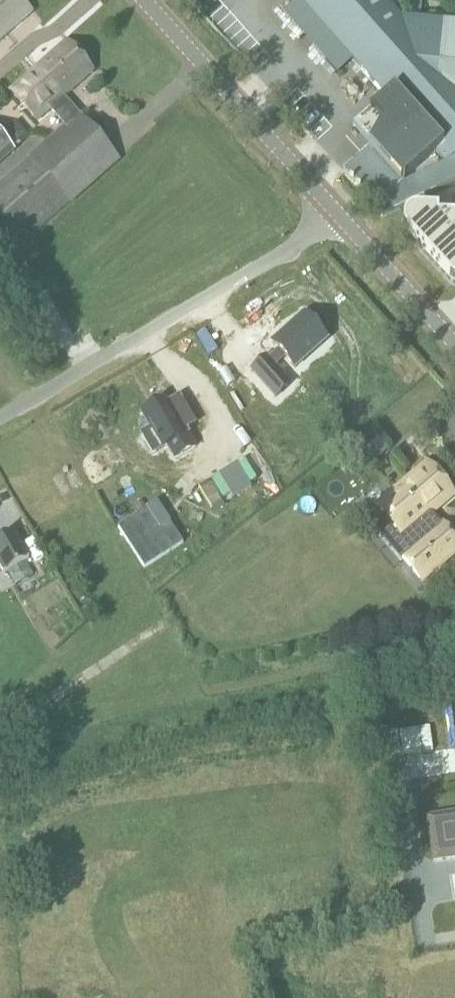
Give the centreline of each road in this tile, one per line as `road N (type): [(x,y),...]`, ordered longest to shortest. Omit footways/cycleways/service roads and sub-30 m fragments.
road 1 (unclassified): [(0,415),(341,218)]
road 2 (unclassified): [(341,218),(143,0)]
road 3 (unclassified): [(446,336),(341,218)]

